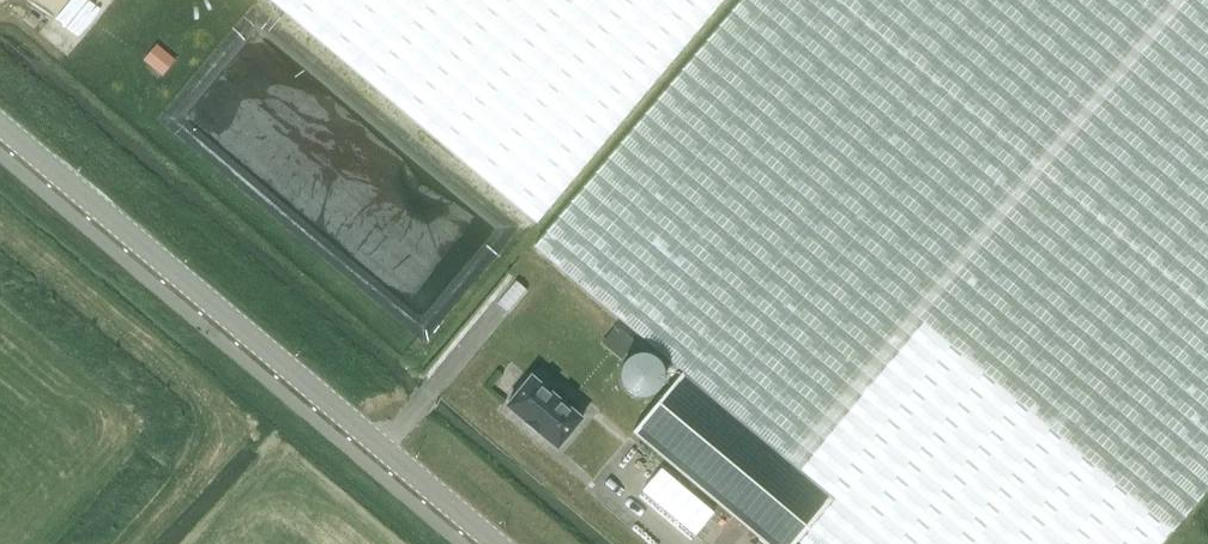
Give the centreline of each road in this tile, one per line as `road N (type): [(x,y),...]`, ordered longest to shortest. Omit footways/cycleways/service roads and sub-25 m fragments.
road 1 (tertiary): [(497,543),(0,124)]

